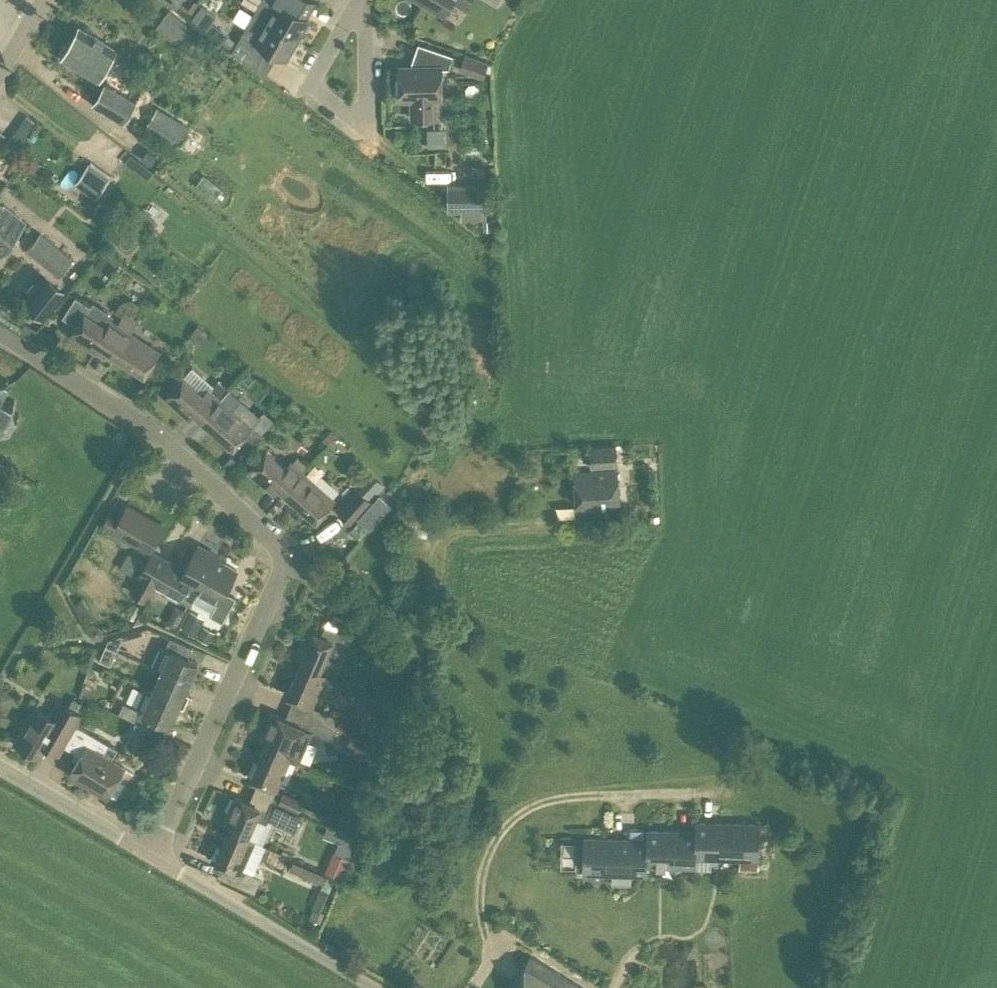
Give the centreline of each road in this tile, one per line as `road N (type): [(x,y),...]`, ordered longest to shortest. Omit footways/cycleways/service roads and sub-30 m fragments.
road 1 (residential): [(285,558),(157,432),(0,333)]
road 2 (residential): [(152,857),(285,558)]
road 3 (unclassified): [(375,987),(152,857)]
road 4 (residential): [(360,2),(364,127),(309,89)]
road 5 (unclassified): [(152,857),(0,769)]
road 6 (residential): [(382,646),(285,558)]

